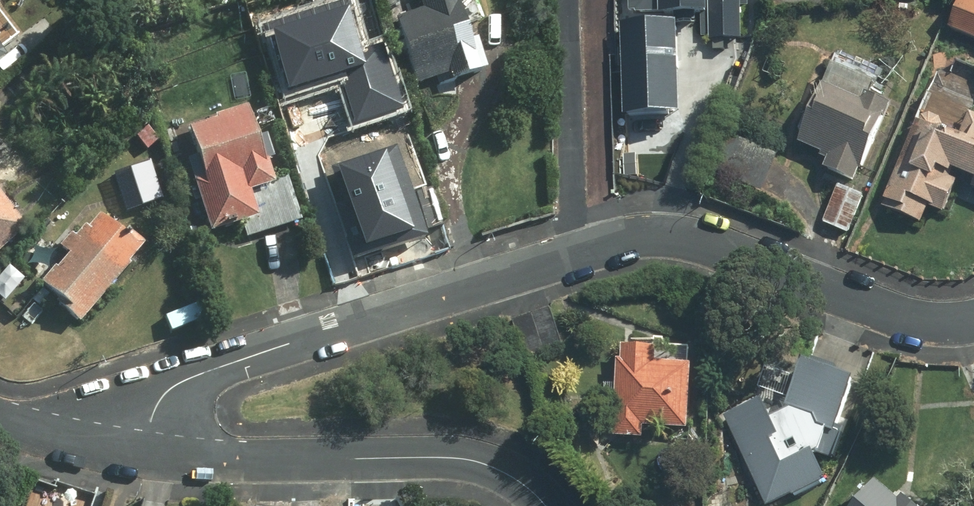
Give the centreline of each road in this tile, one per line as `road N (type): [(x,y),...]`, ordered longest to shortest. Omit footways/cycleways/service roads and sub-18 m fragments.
road 1 (residential): [(148,452),(158,410),(181,382),(636,237),(728,249),(912,320),(973,322)]
road 2 (residential): [(148,452),(459,461),(506,472),(545,505)]
road 3 (residential): [(0,417),(148,452)]

